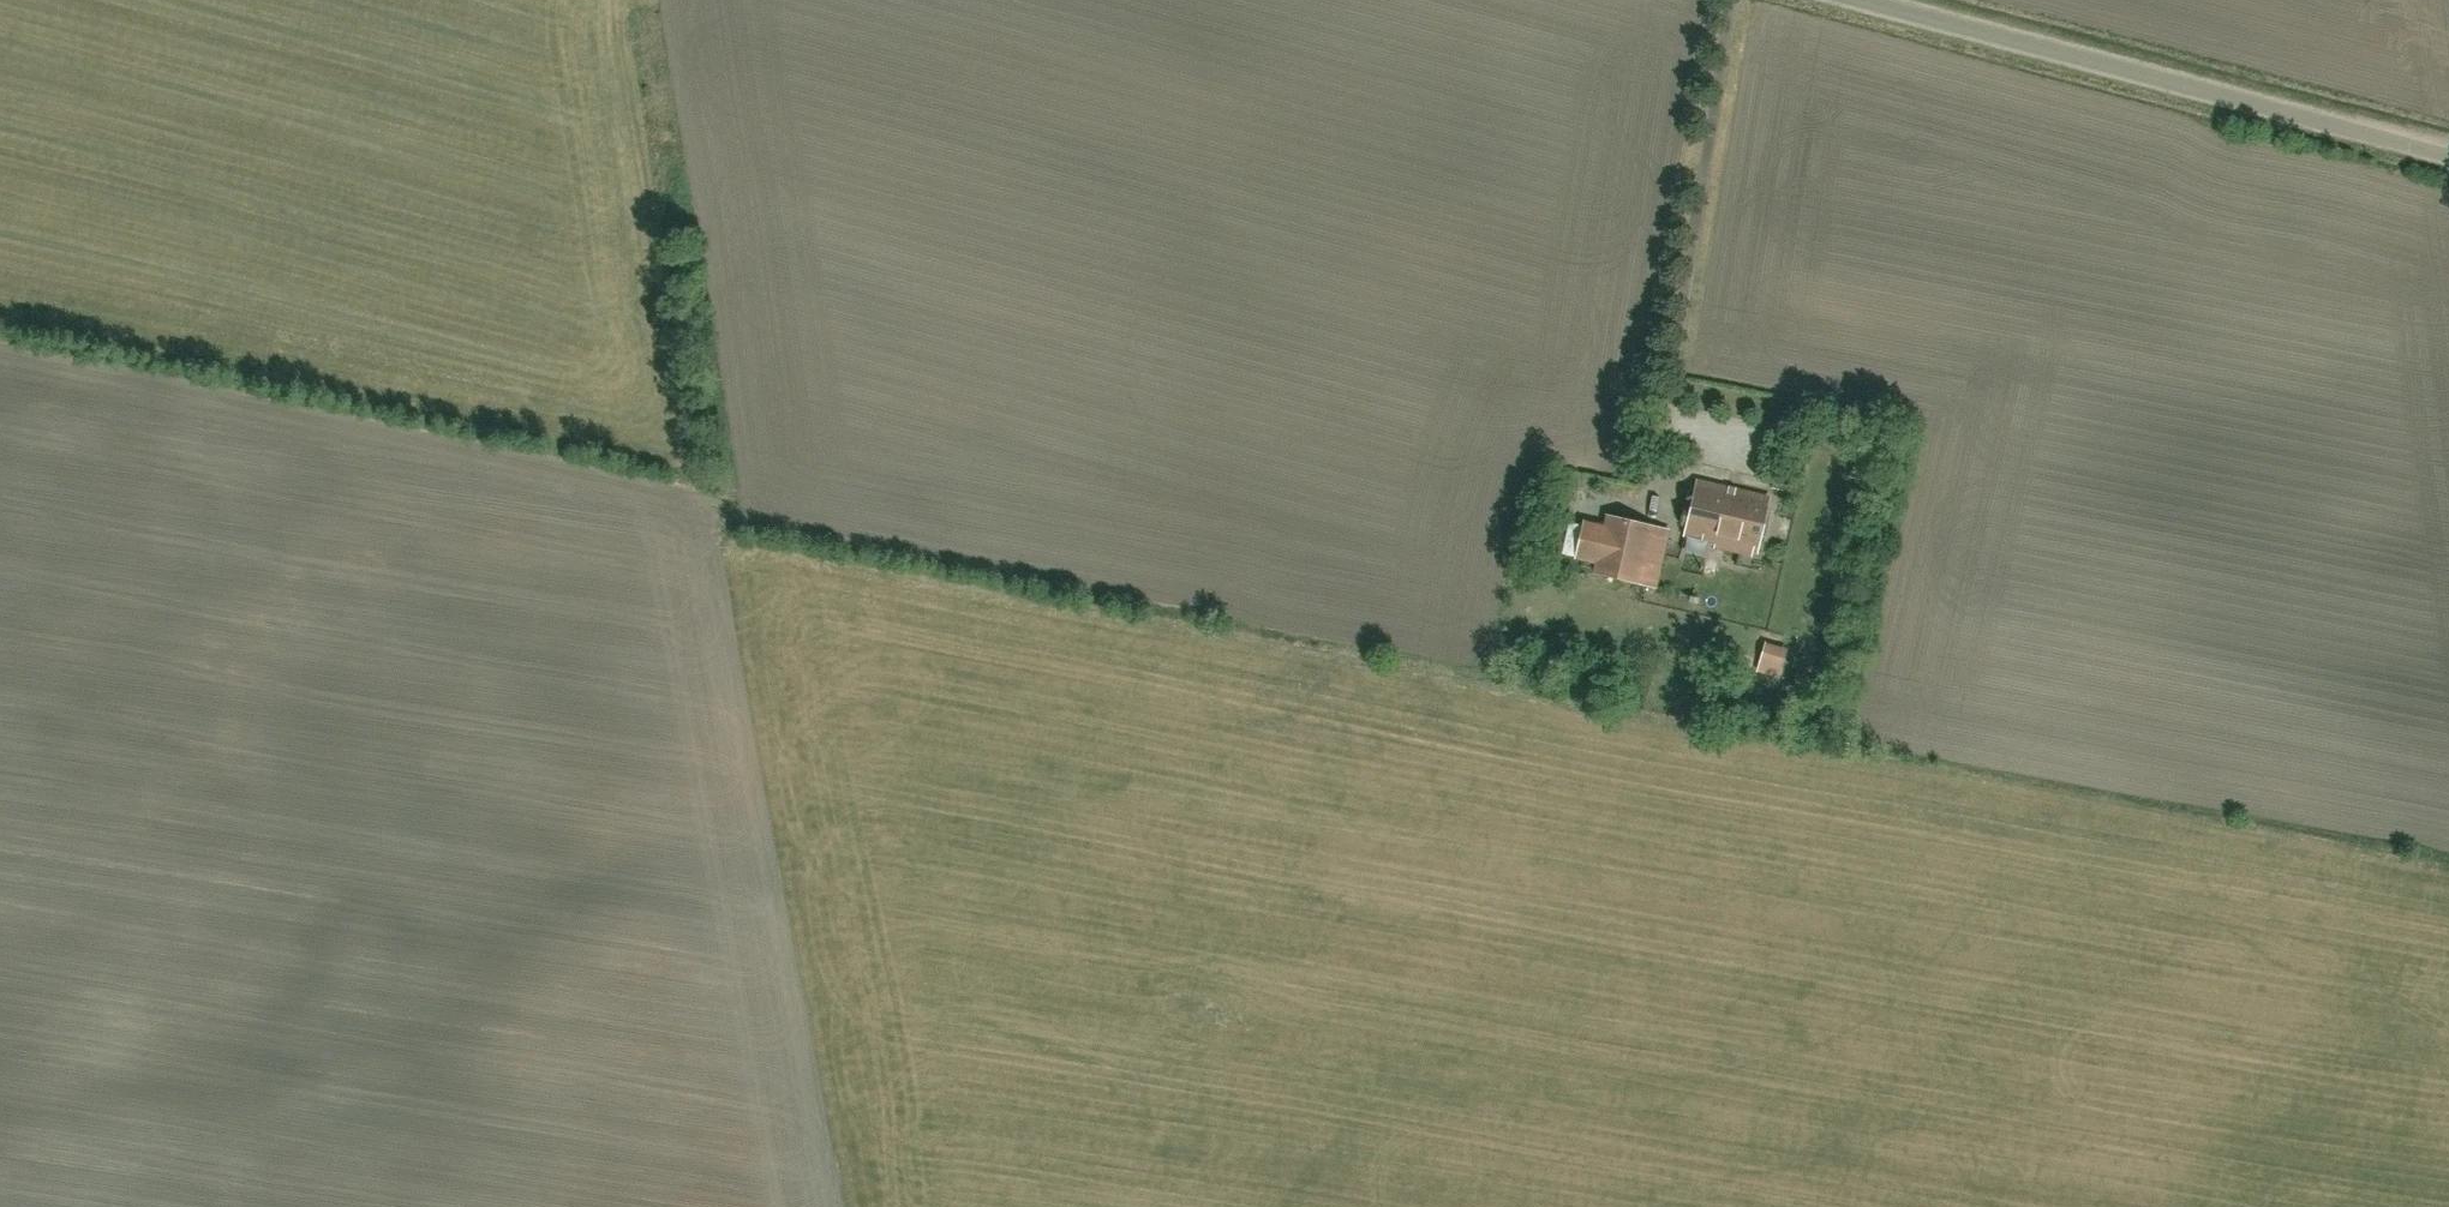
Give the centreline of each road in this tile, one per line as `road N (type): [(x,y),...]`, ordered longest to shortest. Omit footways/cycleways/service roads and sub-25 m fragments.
road 1 (unclassified): [(2448,153),(1862,0)]

